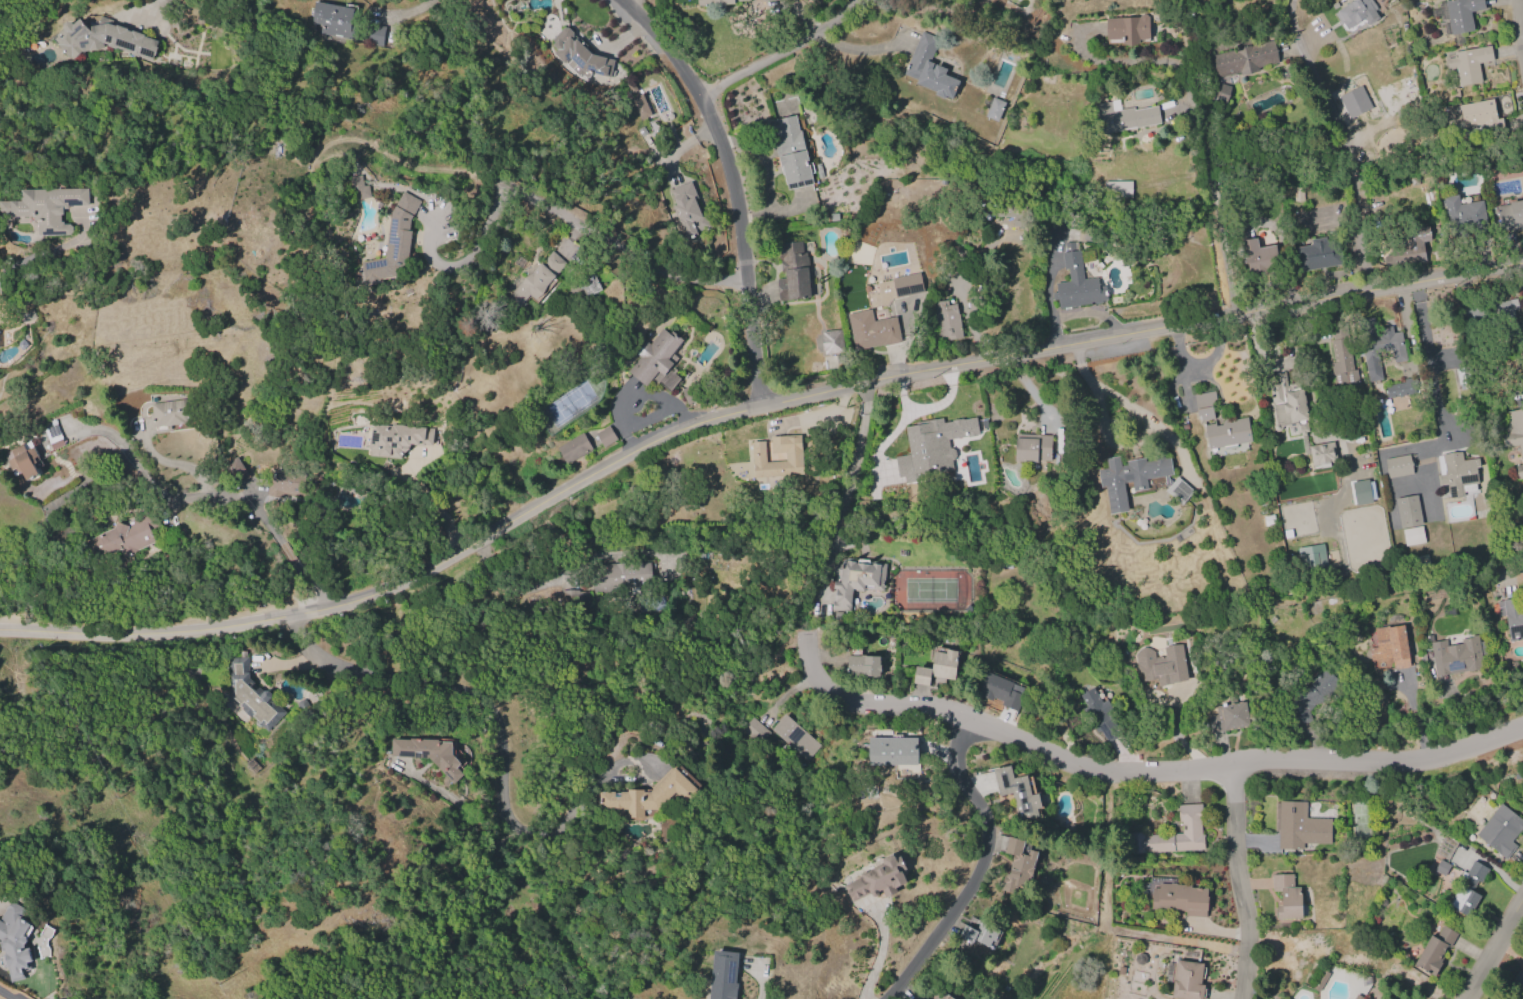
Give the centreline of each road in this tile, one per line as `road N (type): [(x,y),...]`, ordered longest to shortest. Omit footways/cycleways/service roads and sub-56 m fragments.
road 1 (residential): [(0,629),(138,635),(328,610),(482,539),(639,440),(699,421),(874,380),(1522,264)]
road 2 (residential): [(1522,729),(1420,762),(1263,758),(1202,771),(1103,773),(968,721),(912,706),(849,703),(810,667),(803,635)]
road 3 (residential): [(285,616),(299,644),(329,668),(454,687),(481,703),(494,724),(500,801),(519,833),(552,836),(586,787),(608,774)]
road 4 (residential): [(620,0),(676,60),(719,141),(738,209),(762,407)]
road 5 (residential): [(968,721),(954,758),(987,827),(984,856),(970,889),(886,998)]
road 6 (residential): [(1231,766),(1248,929),(1241,998)]
road 7 (residential): [(700,98),(839,22),(855,0)]

